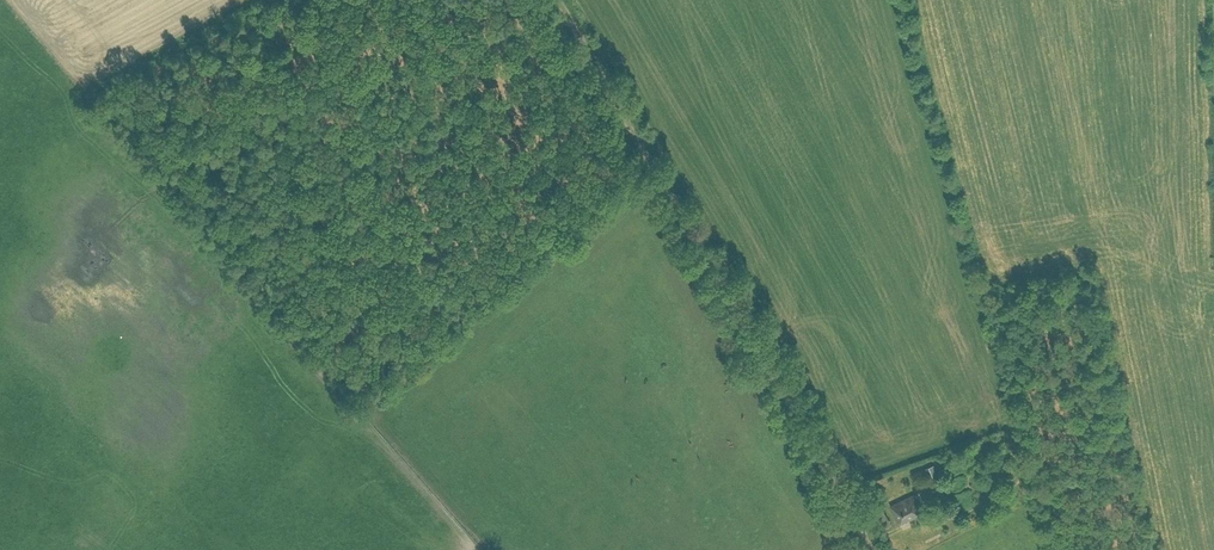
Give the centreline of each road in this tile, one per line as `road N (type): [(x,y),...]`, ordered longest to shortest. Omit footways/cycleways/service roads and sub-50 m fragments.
road 1 (track): [(556,0),(872,549)]

